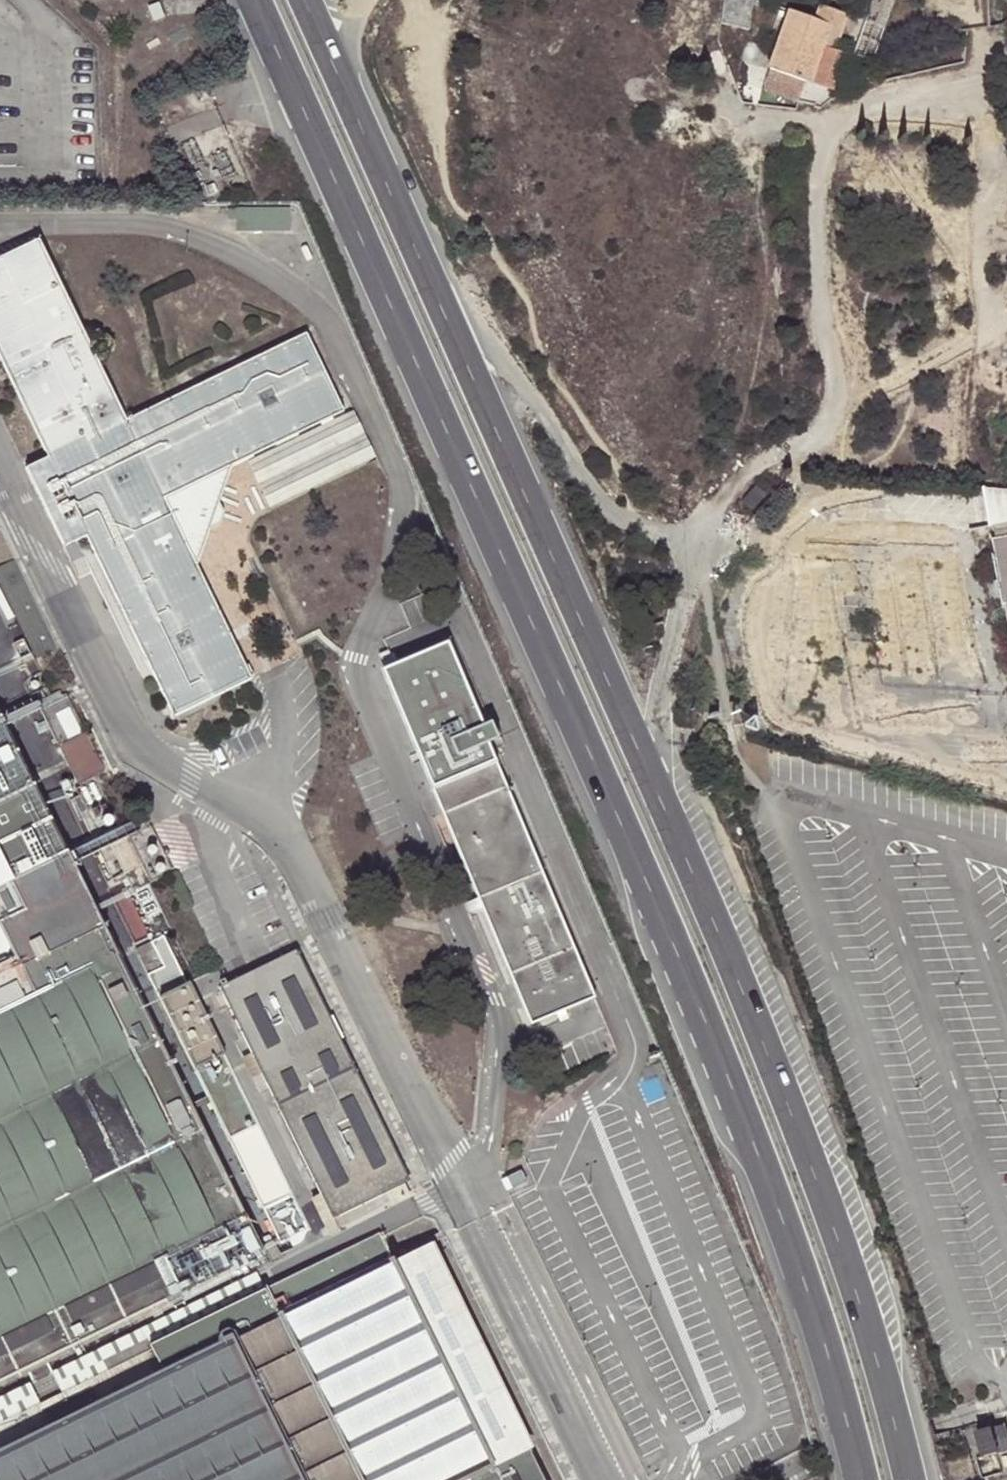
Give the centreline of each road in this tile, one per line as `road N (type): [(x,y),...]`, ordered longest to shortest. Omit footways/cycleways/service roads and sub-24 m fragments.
road 1 (trunk): [(254,0),(763,1163),(862,1479)]
road 2 (trunk): [(908,1479),(807,1147),(654,784)]
road 3 (unclassified): [(707,540),(741,476),(813,436),(833,399),(814,231),(831,127),(870,99),(1006,69)]
road 4 (trunk): [(654,784),(442,304)]
road 5 (unclassified): [(707,540),(651,531),(611,512),(538,399),(442,304)]
road 6 (trunk): [(442,304),(305,0)]
road 7 (unclassified): [(654,784),(664,683),(707,540)]
road 8 (track): [(440,141),(423,0)]

